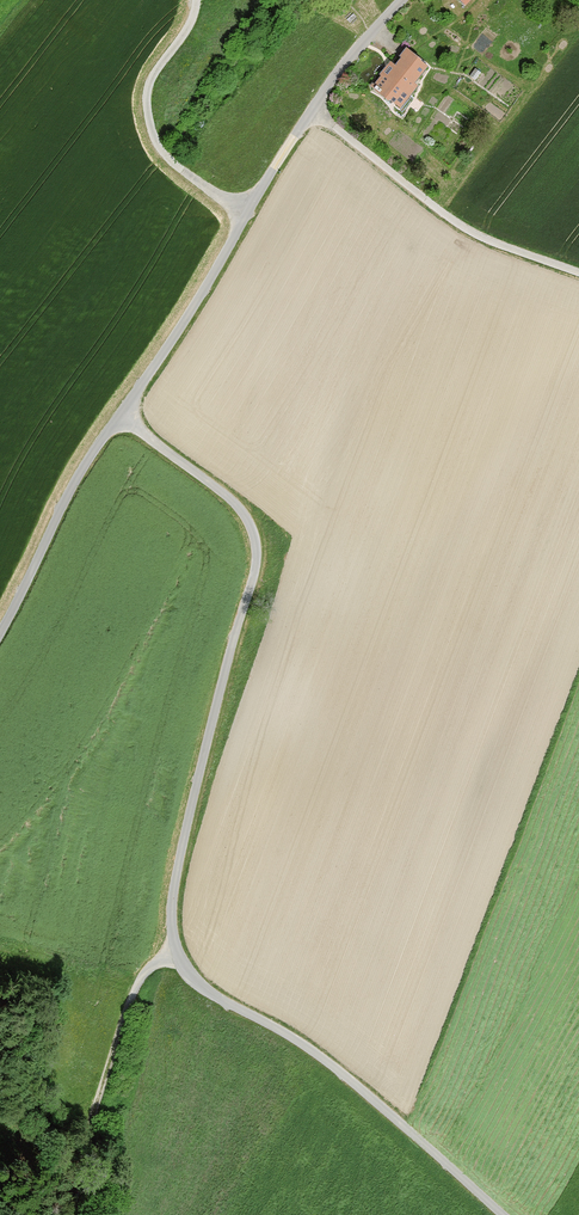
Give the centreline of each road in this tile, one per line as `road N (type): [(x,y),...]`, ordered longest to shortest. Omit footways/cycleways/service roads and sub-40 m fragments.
road 1 (unclassified): [(121,418),(235,502),(257,536),(258,570),(170,910),(176,952),(219,1000),(333,1065),(505,1214)]
road 2 (unclassified): [(121,418),(345,63),(404,0)]
road 3 (track): [(312,114),(466,228),(578,273)]
road 4 (track): [(176,952),(153,965),(134,990),(57,1214)]
road 5 (track): [(248,213),(172,162),(152,129),(149,88),(190,28),(197,0)]
road 6 (unclassified): [(0,636),(81,472),(121,418)]

